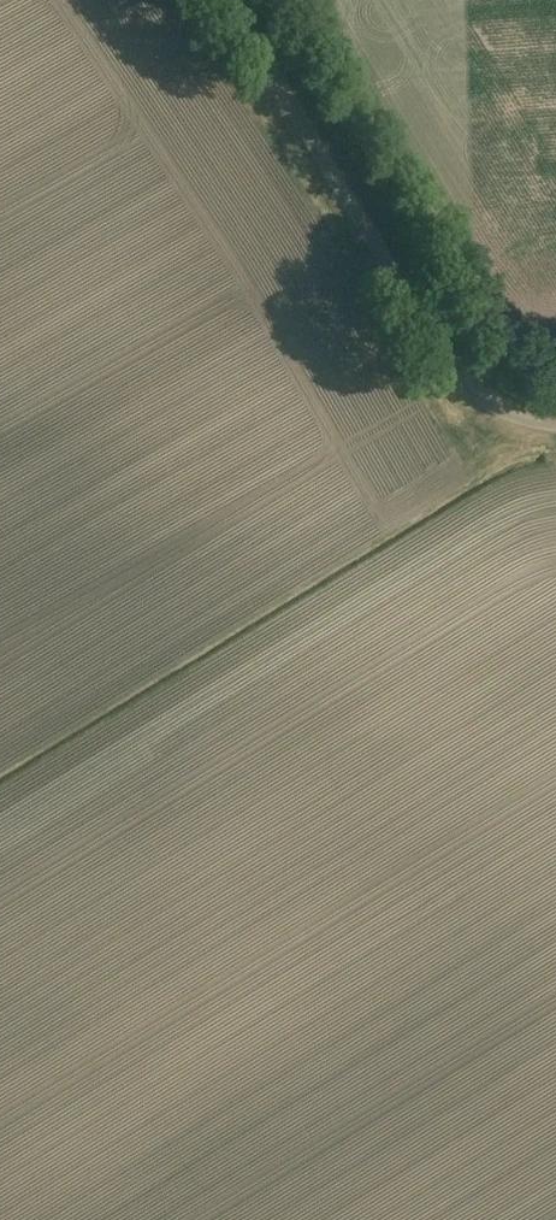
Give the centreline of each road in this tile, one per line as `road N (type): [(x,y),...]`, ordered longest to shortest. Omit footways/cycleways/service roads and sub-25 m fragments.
road 1 (unclassified): [(555,424),(493,405),(435,348),(227,0)]

